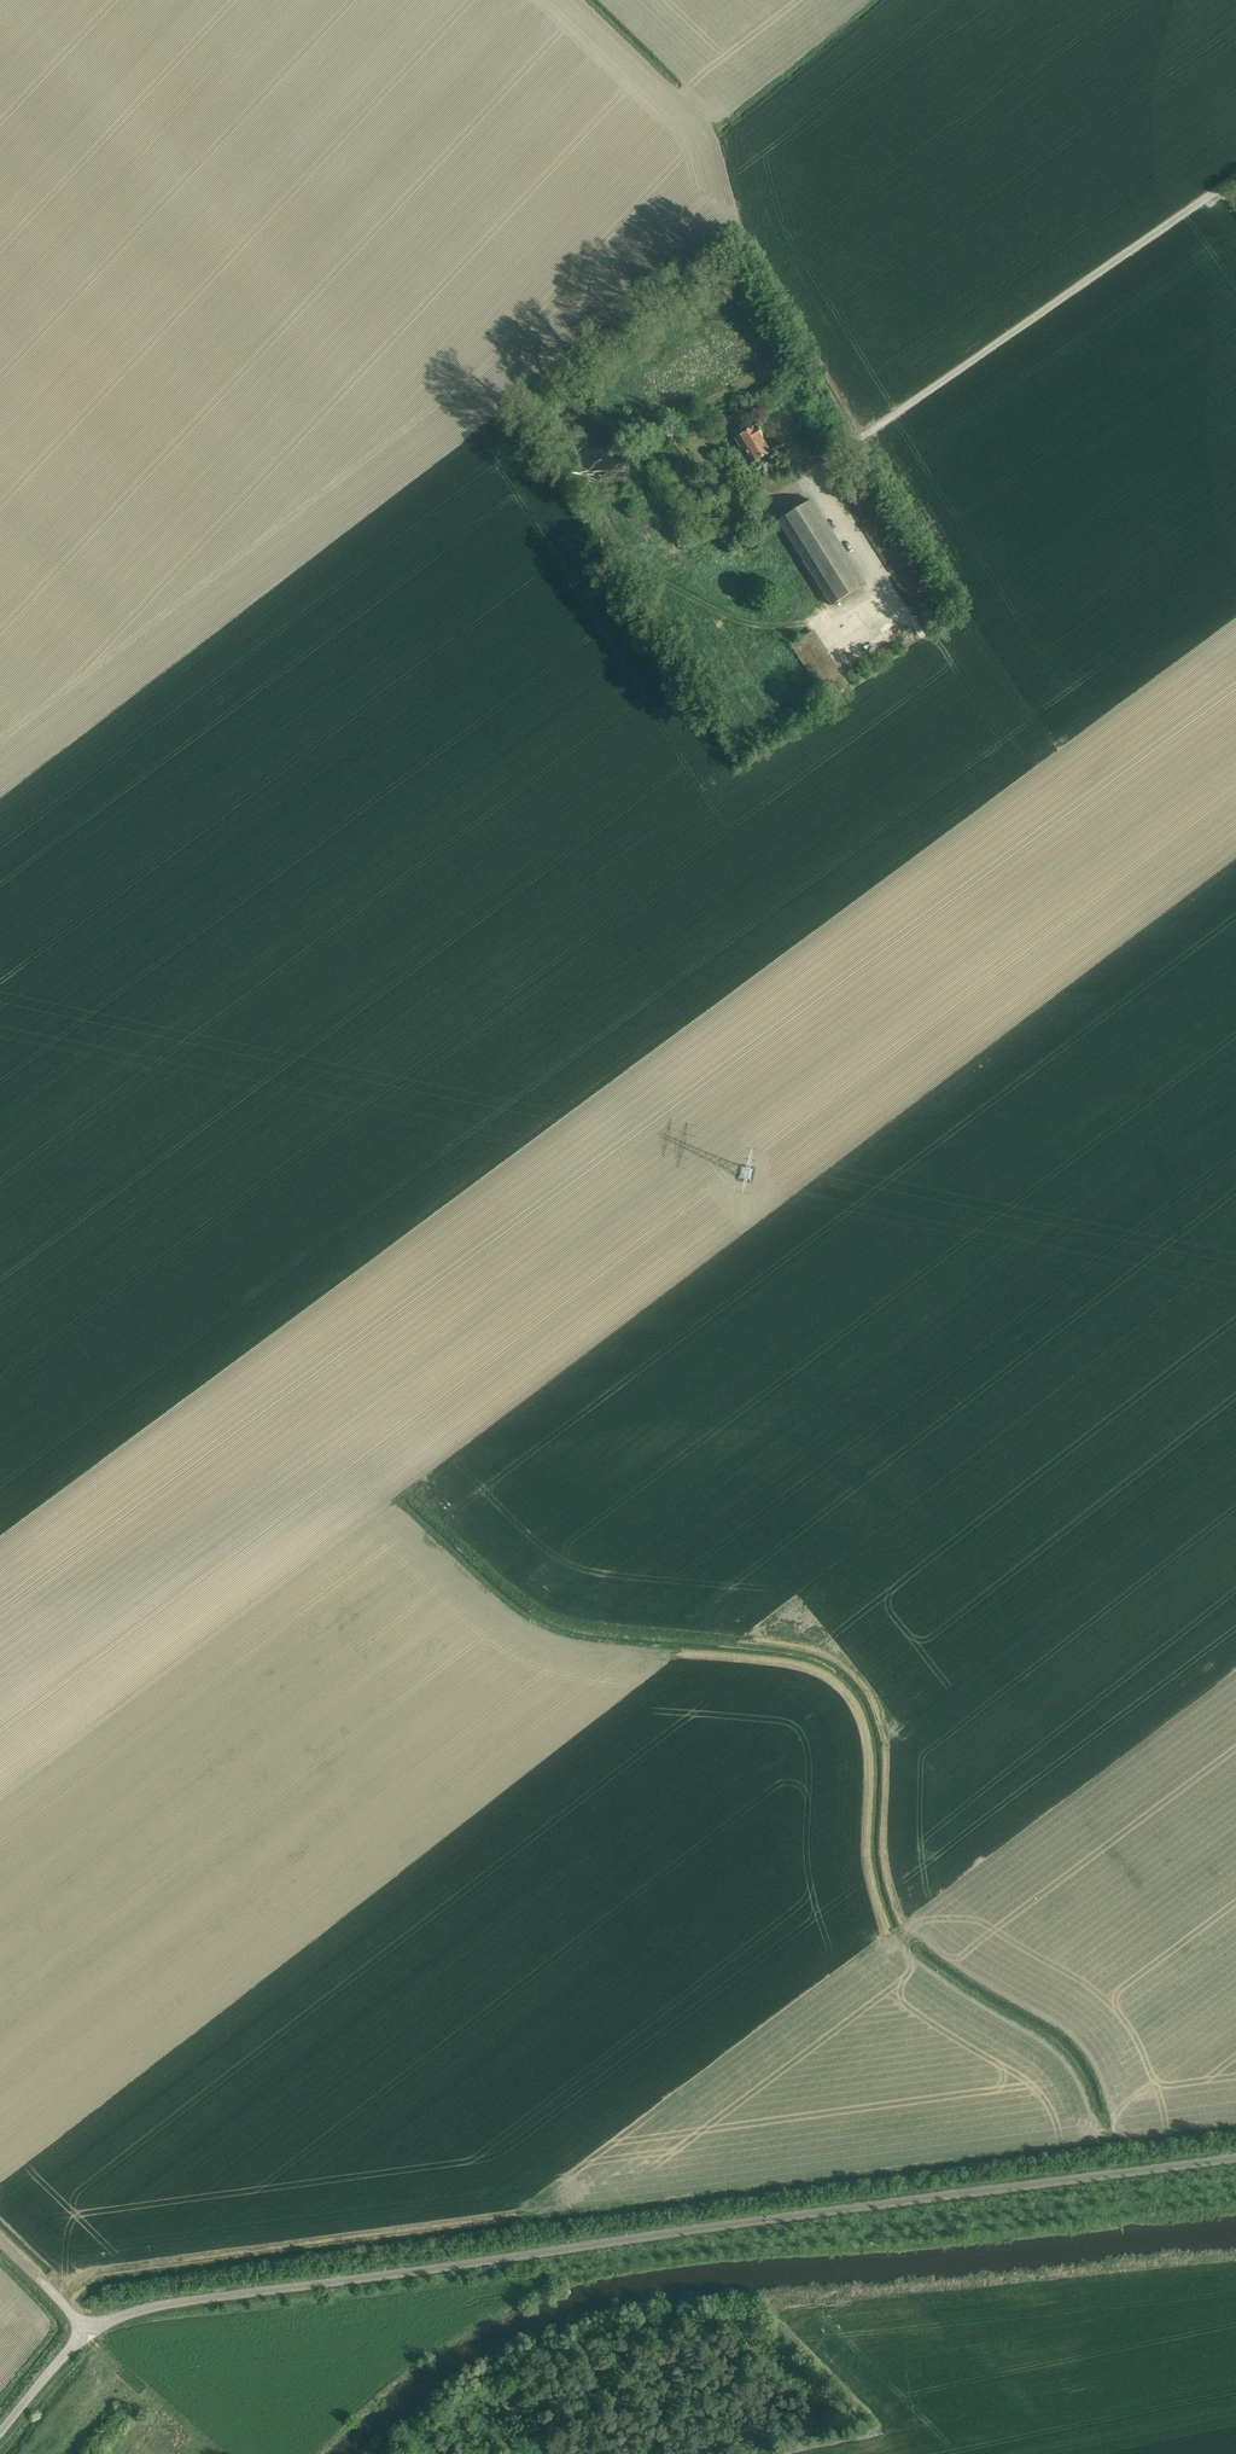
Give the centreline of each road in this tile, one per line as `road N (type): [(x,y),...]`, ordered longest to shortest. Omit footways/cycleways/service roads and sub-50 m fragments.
road 1 (unclassified): [(0,2431),(86,2329),(136,2311),(1235,2159)]

